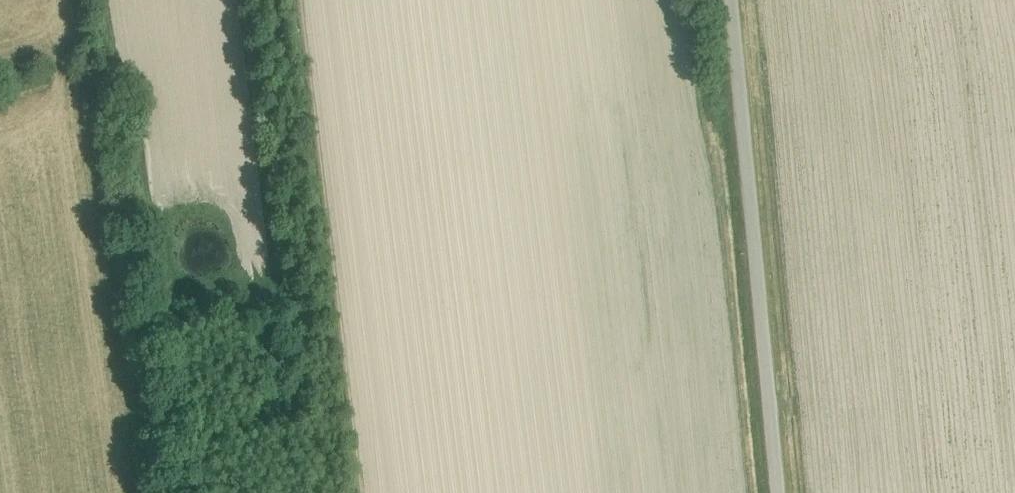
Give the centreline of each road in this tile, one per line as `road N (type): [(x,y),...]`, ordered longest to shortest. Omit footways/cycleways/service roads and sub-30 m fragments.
road 1 (unclassified): [(777,492),(731,0)]

